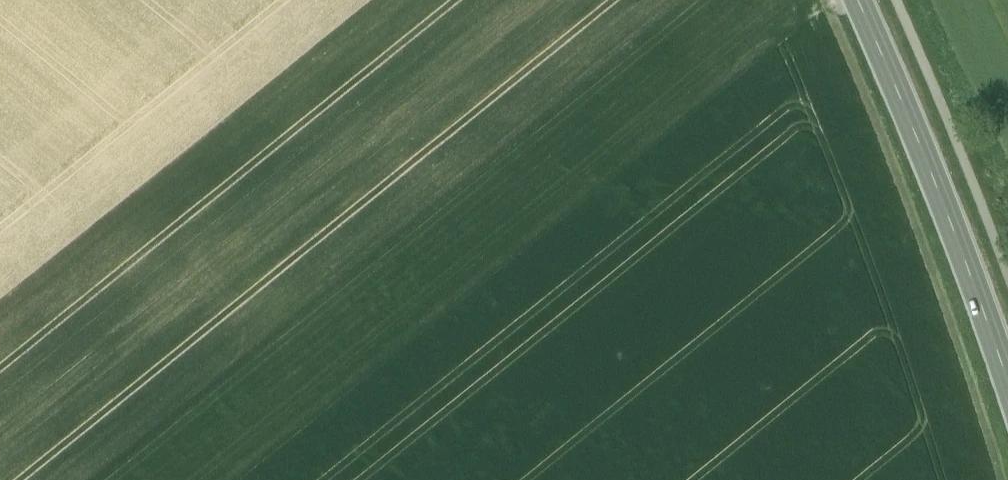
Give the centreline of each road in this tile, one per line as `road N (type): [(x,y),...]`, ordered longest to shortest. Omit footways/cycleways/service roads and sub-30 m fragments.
road 1 (secondary): [(1007,374),(858,0)]

